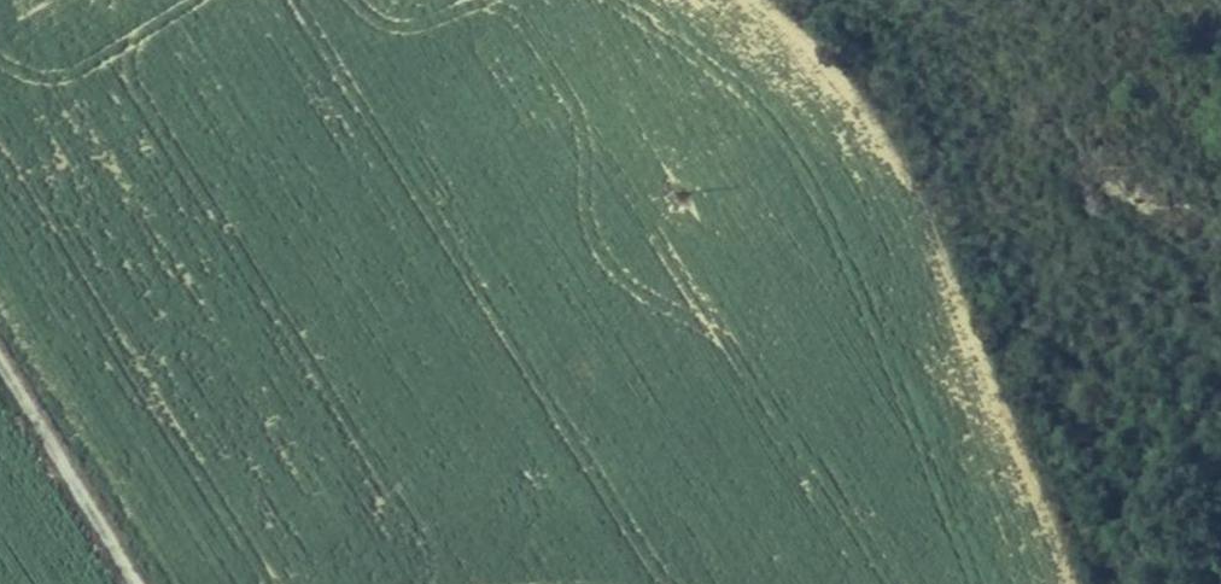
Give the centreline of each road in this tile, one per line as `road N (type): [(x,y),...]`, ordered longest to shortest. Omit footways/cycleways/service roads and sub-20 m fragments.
road 1 (track): [(139,583),(0,359)]

